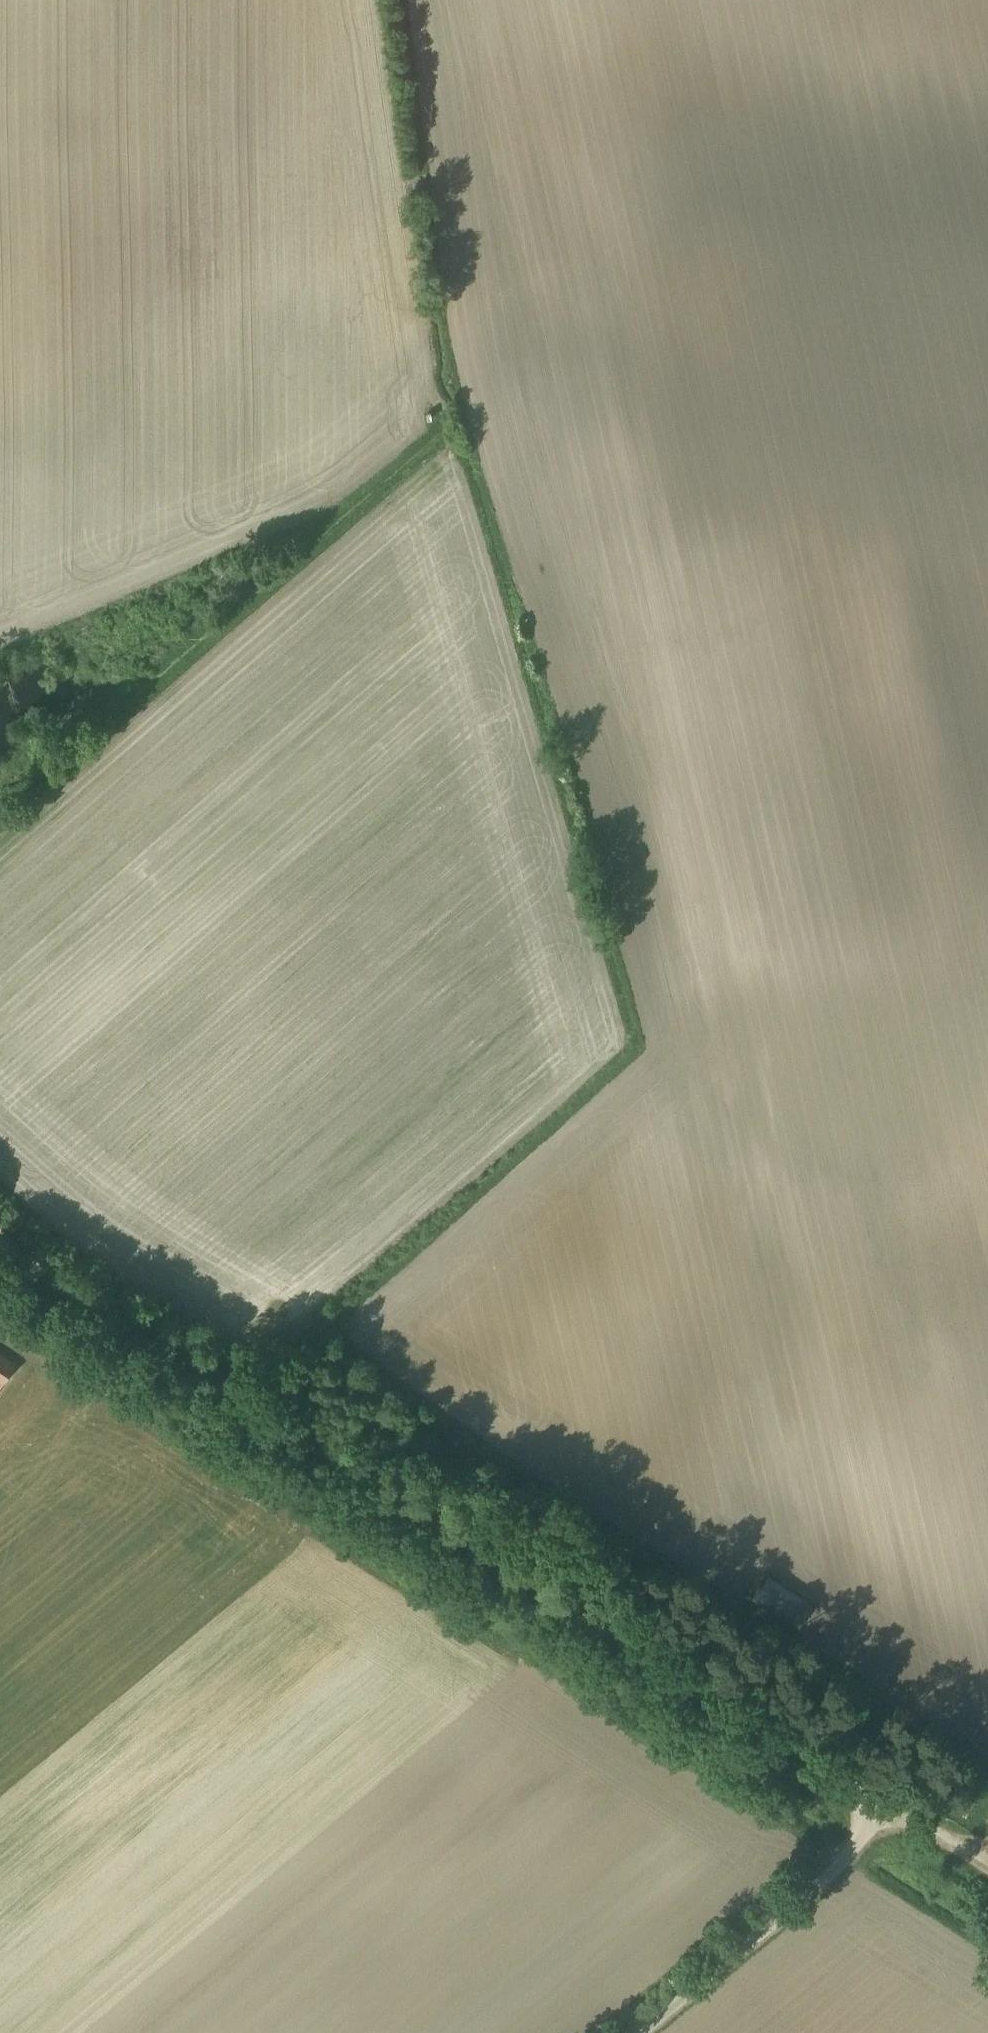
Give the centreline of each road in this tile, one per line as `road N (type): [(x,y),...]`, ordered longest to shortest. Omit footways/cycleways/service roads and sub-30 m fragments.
road 1 (unclassified): [(864,1846),(864,1801),(845,1772),(57,1281),(0,1227)]
road 2 (unclassified): [(864,1846),(641,2032)]

